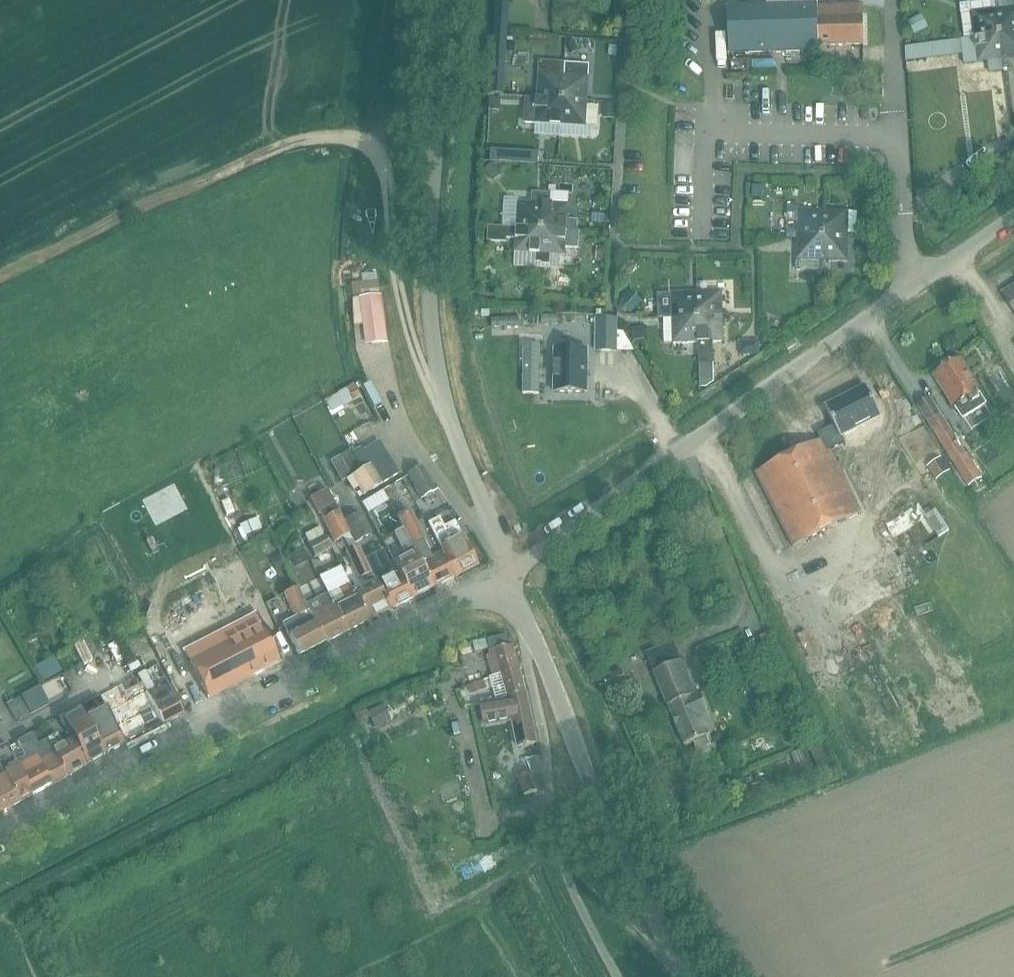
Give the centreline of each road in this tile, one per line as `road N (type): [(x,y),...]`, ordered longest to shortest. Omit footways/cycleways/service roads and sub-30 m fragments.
road 1 (tertiary): [(0,838),(469,596),(503,596)]
road 2 (residential): [(510,568),(922,277)]
road 3 (unclassified): [(471,478),(433,353),(428,254),(442,0)]
road 4 (tertiary): [(689,976),(595,798),(526,621)]
road 5 (residential): [(526,621),(558,848)]
road 6 (residential): [(0,738),(155,653)]
road 7 (track): [(678,961),(656,953),(558,848)]
road 8 (residential): [(922,277),(907,251),(896,115)]
road 9 (track): [(617,976),(558,848)]

